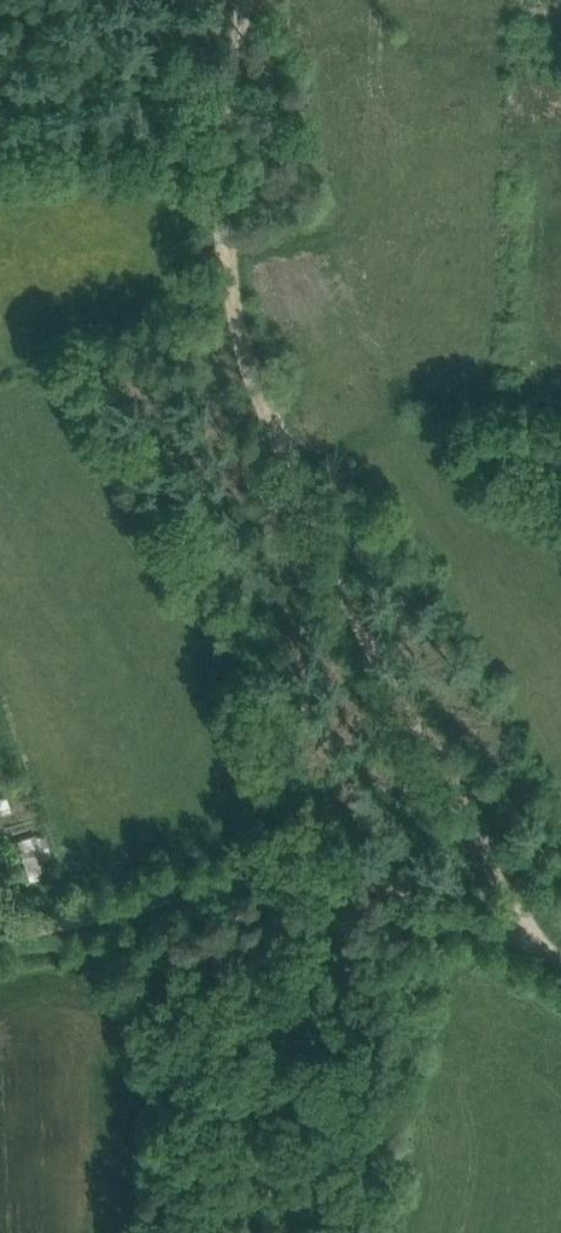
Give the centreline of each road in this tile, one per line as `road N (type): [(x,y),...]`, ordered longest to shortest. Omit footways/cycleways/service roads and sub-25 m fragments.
road 1 (track): [(540,951),(300,490),(233,313),(223,155),(246,0)]
road 2 (track): [(0,932),(299,876),(427,906),(540,951)]
road 3 (track): [(0,143),(107,143),(223,155)]

